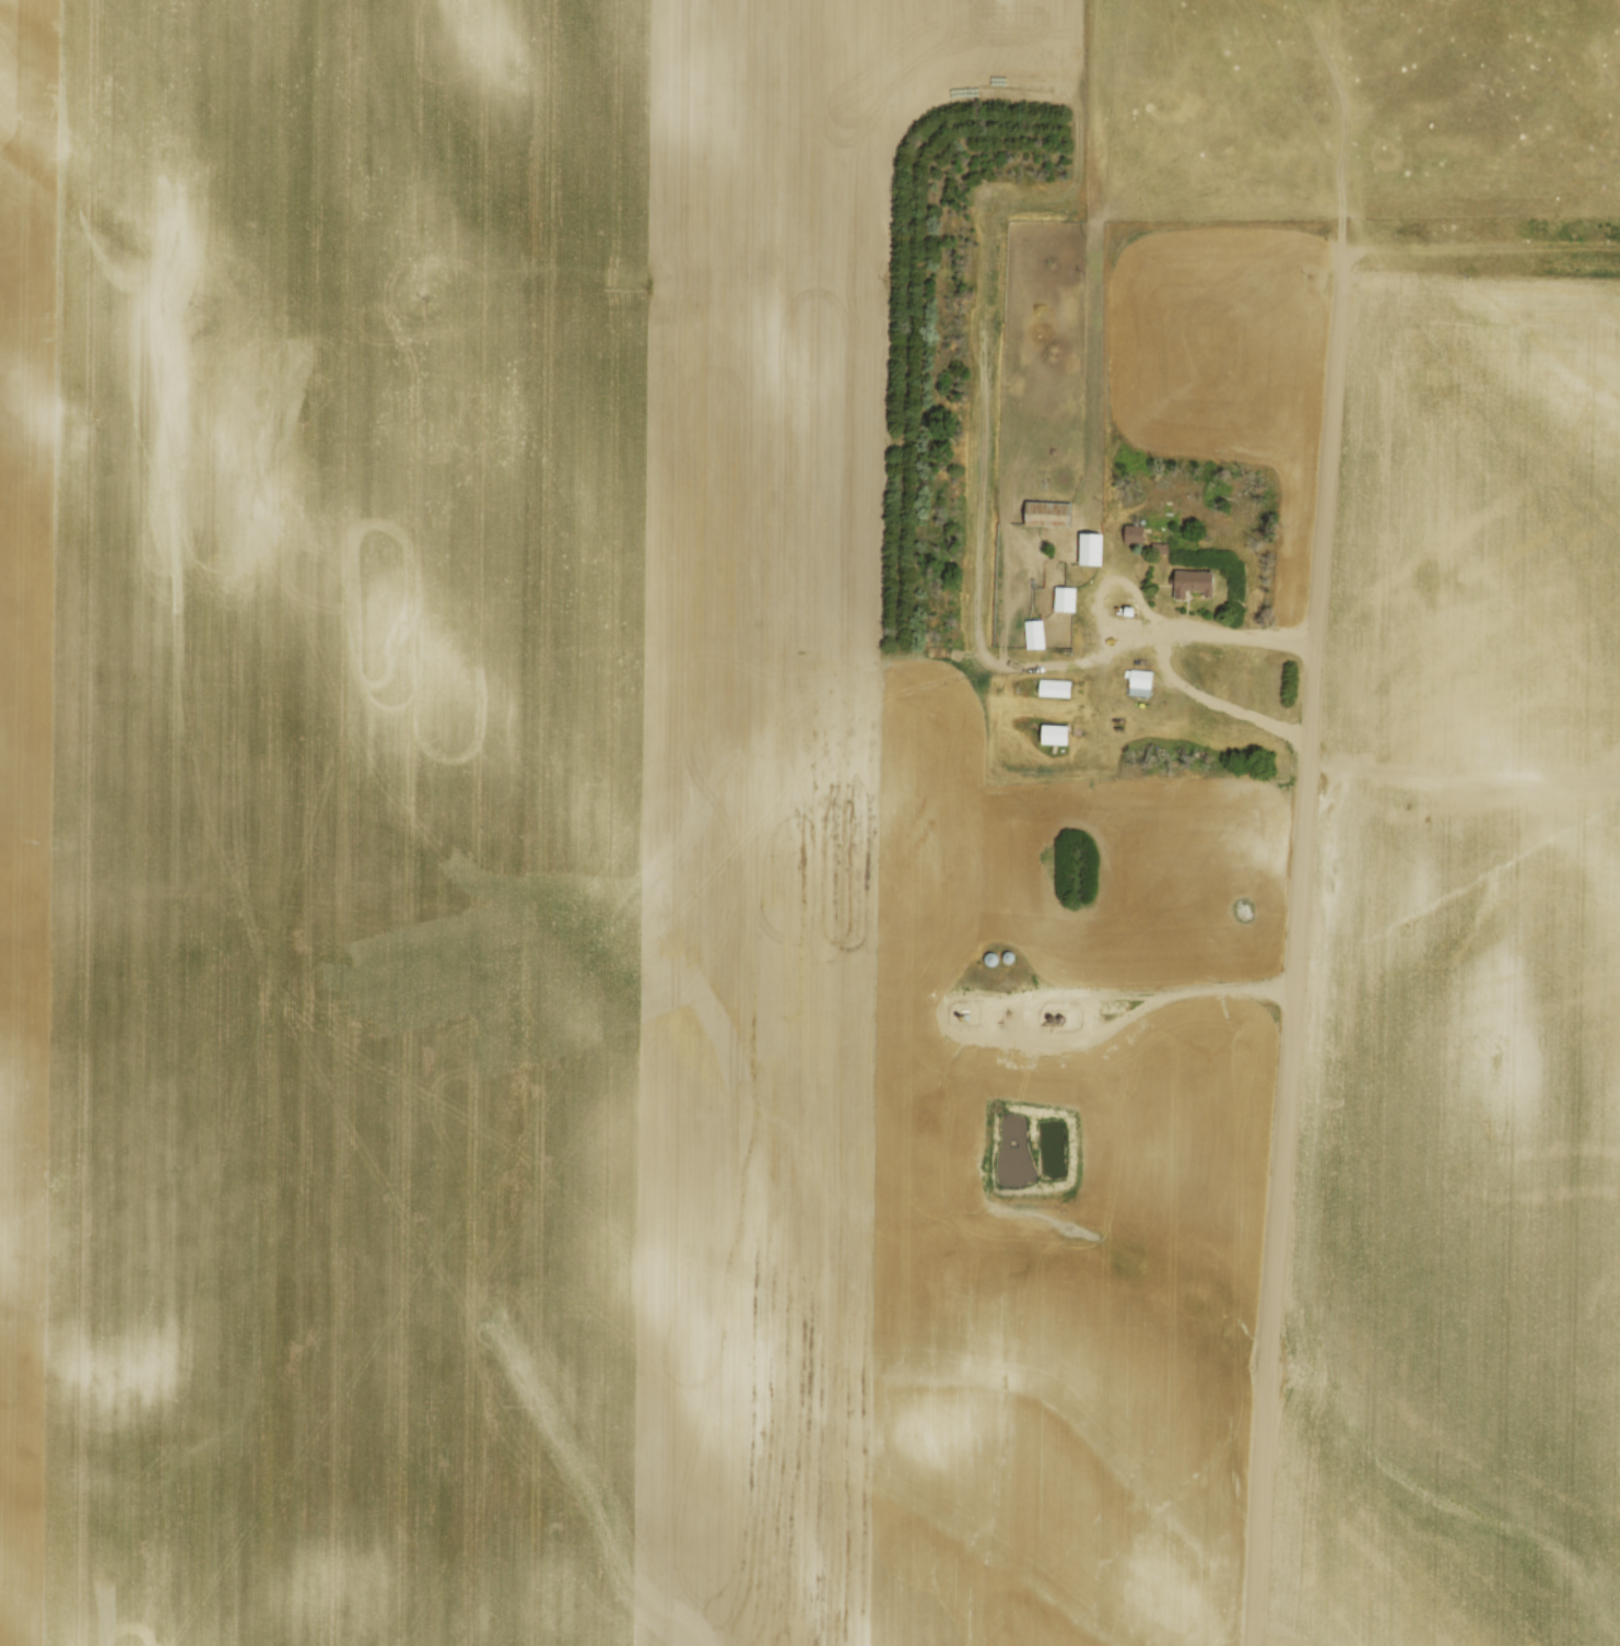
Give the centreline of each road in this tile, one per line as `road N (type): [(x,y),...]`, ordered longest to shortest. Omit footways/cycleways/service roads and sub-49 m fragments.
road 1 (residential): [(1258,1645),(1346,289)]

